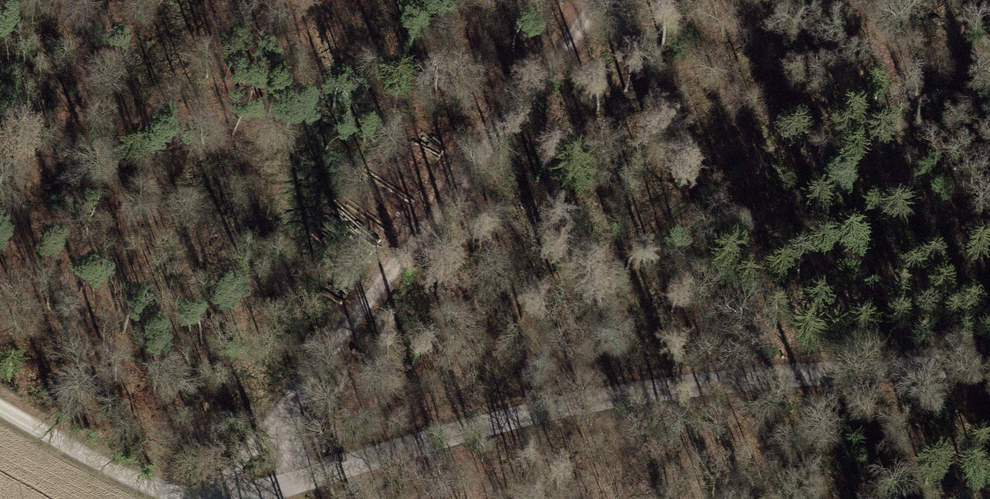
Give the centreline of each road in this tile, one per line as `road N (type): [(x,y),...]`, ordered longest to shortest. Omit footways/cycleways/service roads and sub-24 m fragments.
road 1 (unclassified): [(989,368),(543,409),(261,498)]
road 2 (track): [(217,498),(618,0)]
road 3 (unclassified): [(0,407),(168,498)]

